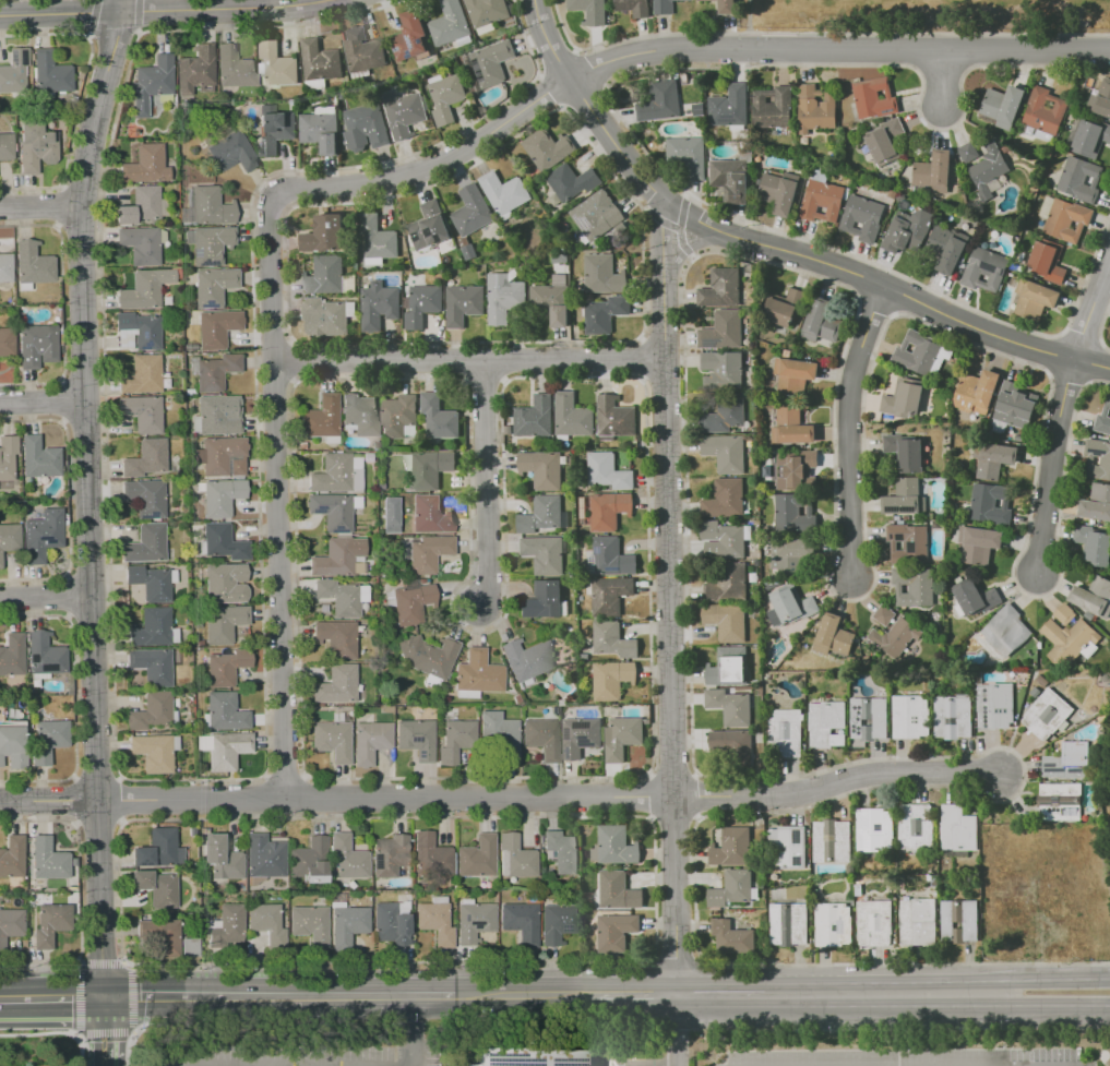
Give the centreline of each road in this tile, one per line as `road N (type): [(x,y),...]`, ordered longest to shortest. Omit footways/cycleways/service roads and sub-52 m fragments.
road 1 (residential): [(0,803),(786,794),(864,775),(1001,771)]
road 2 (tertiary): [(117,0),(82,206),(104,998)]
road 3 (tertiary): [(534,0),(569,80),(656,192),(682,211),(969,325),(1109,367)]
road 4 (residential): [(666,289),(678,995)]
road 5 (residential): [(274,196),(287,798)]
road 6 (residential): [(569,80),(609,60),(695,48),(1109,49)]
road 7 (residential): [(272,360),(664,357)]
road 8 (tertiary): [(329,0),(276,9),(0,16)]
road 9 (residential): [(274,196),(371,183),(450,159),(569,80)]
road 10 (residential): [(882,286),(848,384),(851,573)]
road 11 (residential): [(484,360),(490,601)]
road 12 (secondary): [(333,997),(104,998)]
road 13 (residential): [(1075,358),(1037,572)]
road 14 (secondary): [(1109,978),(1026,979),(935,997)]
road 15 (secondary): [(935,997),(1026,1010),(1109,1009)]
road 16 (secondary): [(935,997),(765,995)]
road 17 (secondary): [(594,995),(453,996)]
road 18 (secondary): [(453,996),(333,997)]

